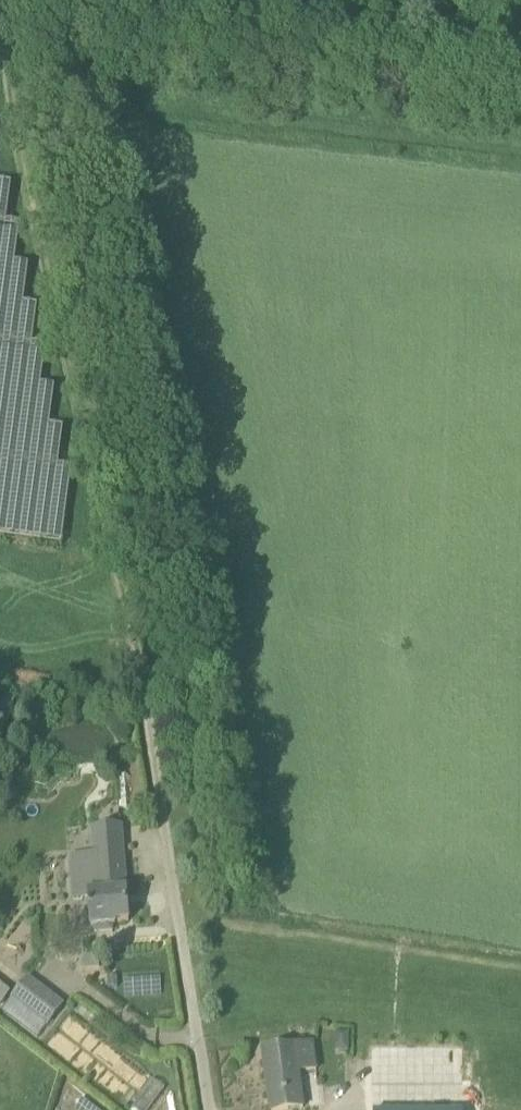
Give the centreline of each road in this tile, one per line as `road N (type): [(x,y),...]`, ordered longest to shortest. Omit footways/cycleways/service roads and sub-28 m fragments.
road 1 (track): [(10,0),(185,935)]
road 2 (track): [(14,40),(520,100)]
road 3 (unclassified): [(211,1109),(185,935)]

